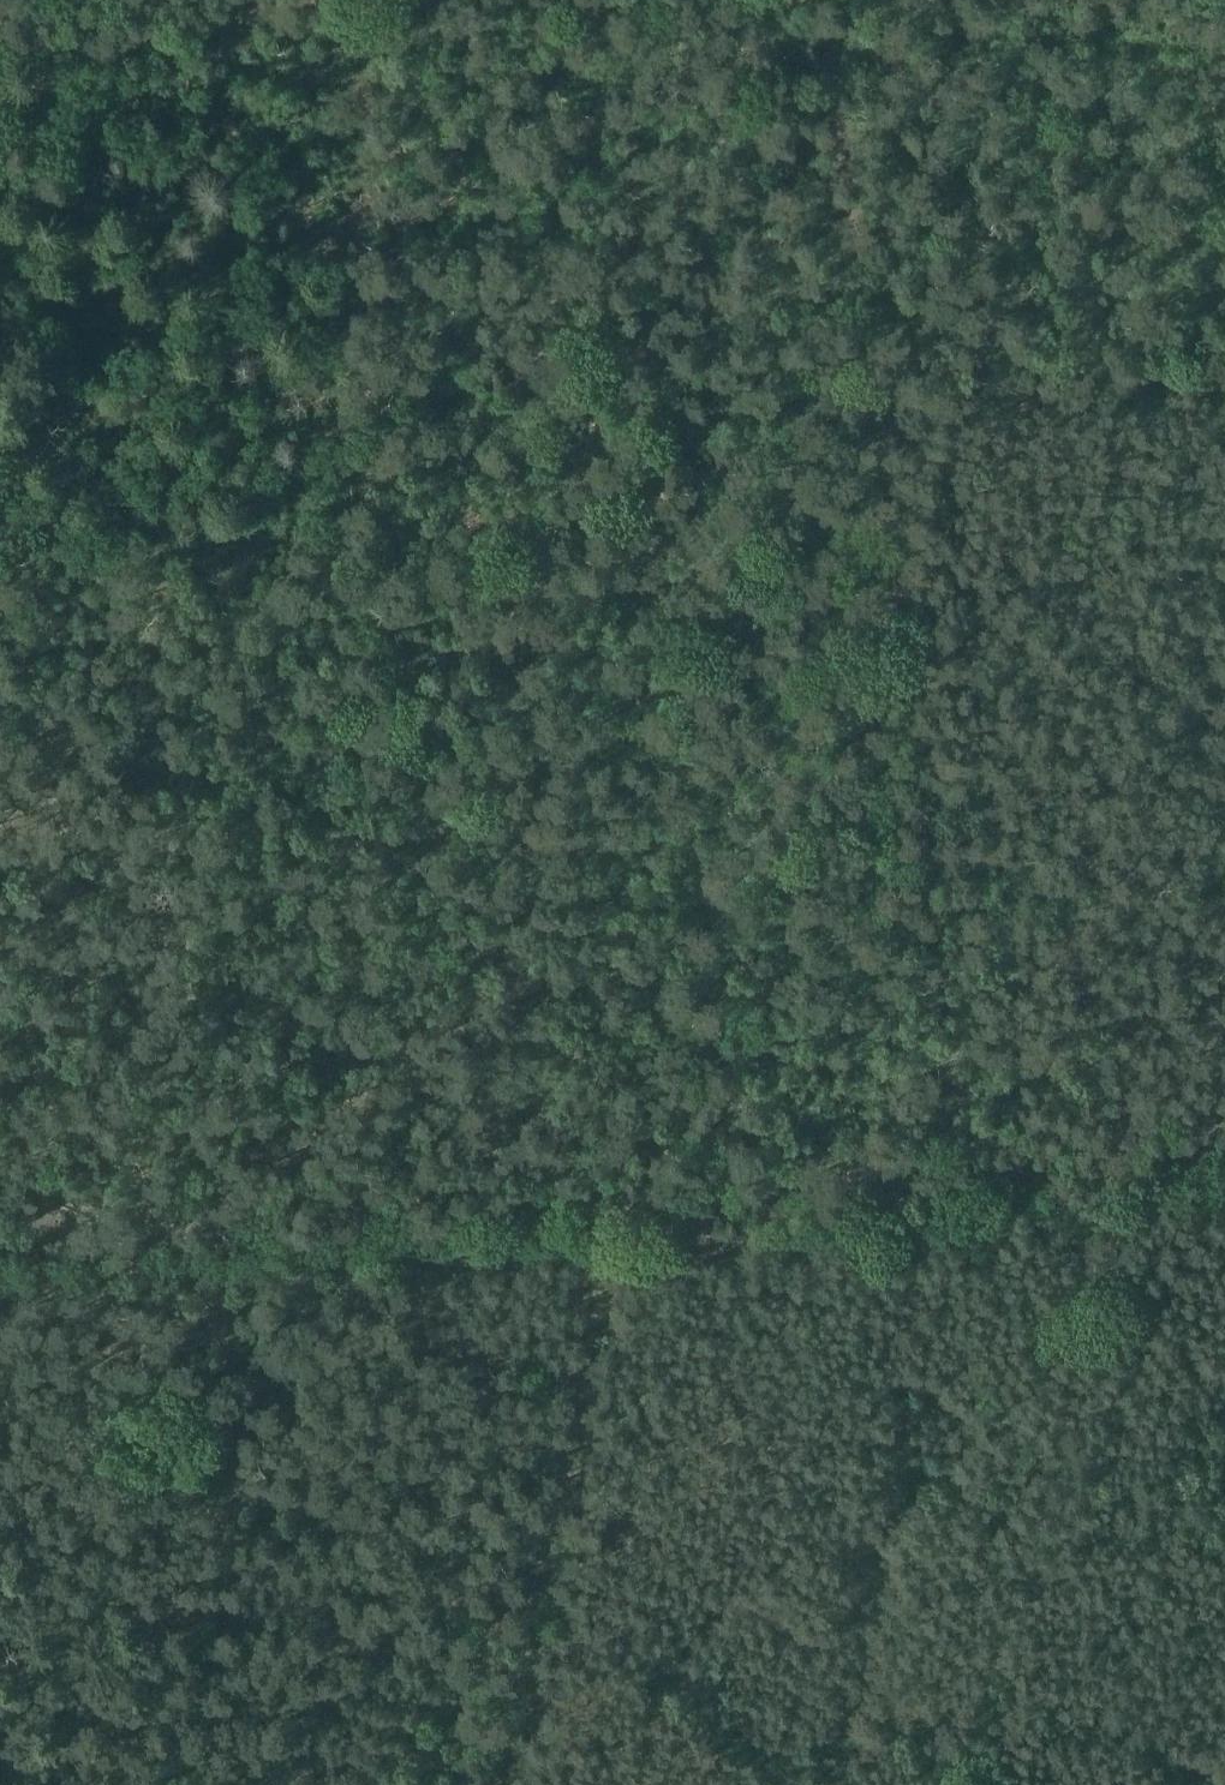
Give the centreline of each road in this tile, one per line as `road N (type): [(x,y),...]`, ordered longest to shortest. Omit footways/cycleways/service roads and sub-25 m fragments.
road 1 (track): [(960,1170),(829,0)]
road 2 (track): [(0,1243),(960,1170)]
road 3 (track): [(950,1784),(1082,1293),(1112,1234),(1141,1206),(1147,1160)]
road 4 (track): [(1147,1160),(960,1170)]

